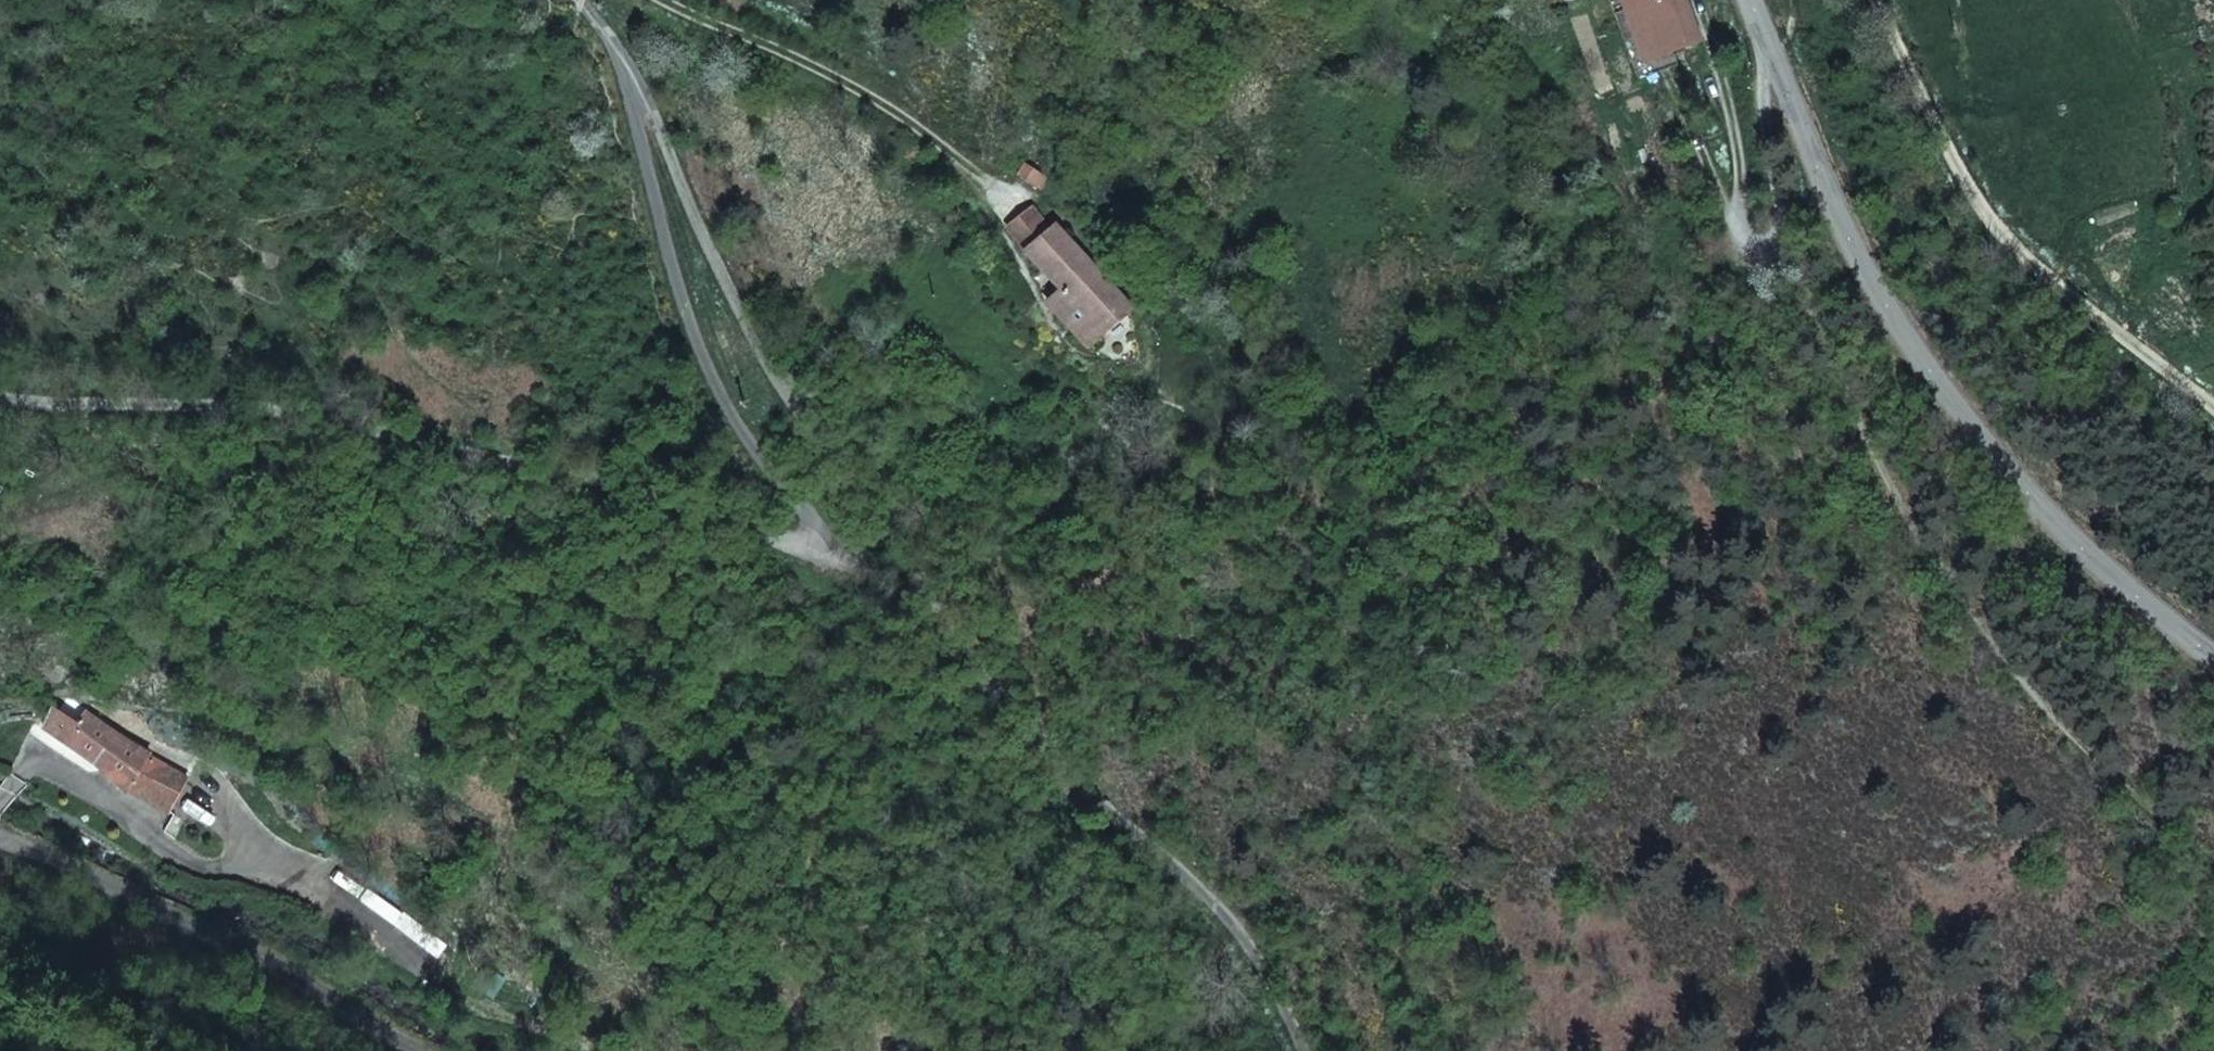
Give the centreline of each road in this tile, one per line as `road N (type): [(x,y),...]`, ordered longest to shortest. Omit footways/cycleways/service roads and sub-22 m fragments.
road 1 (tertiary): [(1774,0),(1842,208),(1950,388),(2111,597),(2213,669)]
road 2 (unclassified): [(916,584),(1173,864),(1256,942),(1308,1050)]
road 3 (unclassified): [(637,93),(642,150),(678,294),(728,410),(808,525),(849,558),(916,584)]
road 4 (unclassified): [(637,93),(660,126),(744,316),(916,584)]
road 5 (track): [(1897,0),(1959,153),(2035,267),(2213,417)]
road 6 (residential): [(0,827),(405,1050)]

